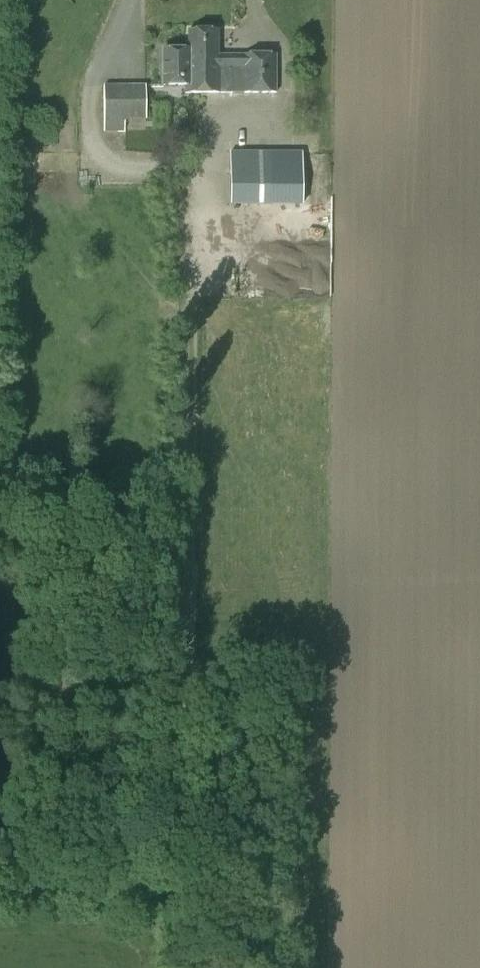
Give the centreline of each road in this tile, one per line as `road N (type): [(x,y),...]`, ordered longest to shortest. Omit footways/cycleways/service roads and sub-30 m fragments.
road 1 (track): [(176,967),(179,118)]
road 2 (track): [(0,884),(177,889)]

